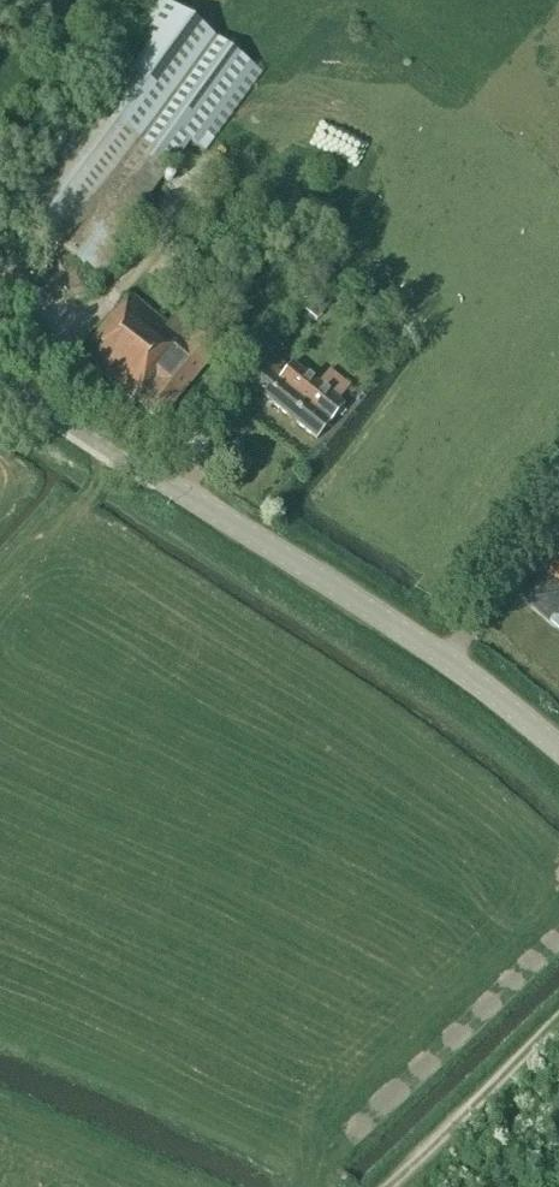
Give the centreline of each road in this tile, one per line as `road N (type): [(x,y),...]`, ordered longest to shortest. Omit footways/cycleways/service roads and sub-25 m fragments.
road 1 (tertiary): [(558,752),(353,601),(0,375)]
road 2 (track): [(558,1020),(390,1186)]

